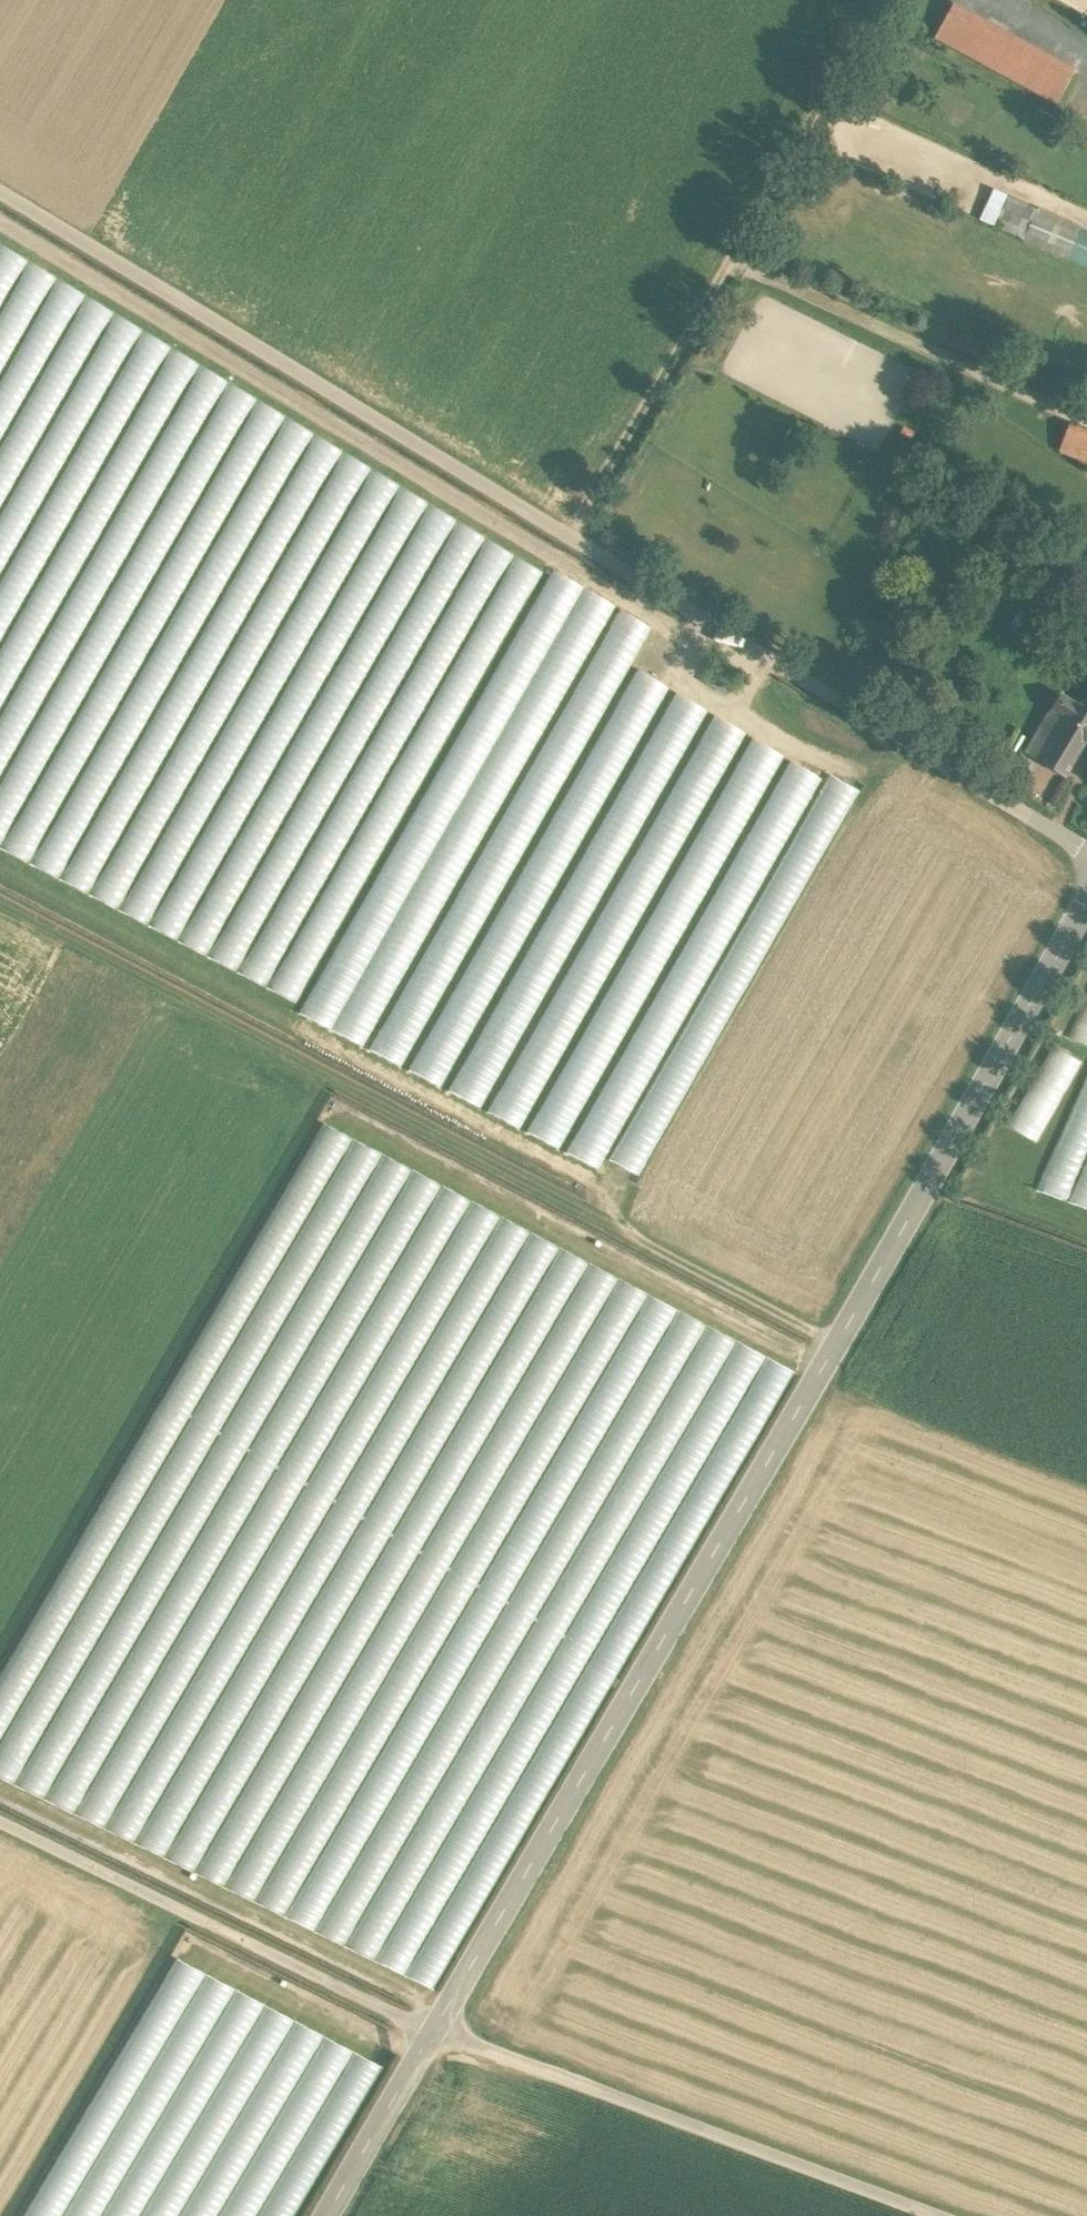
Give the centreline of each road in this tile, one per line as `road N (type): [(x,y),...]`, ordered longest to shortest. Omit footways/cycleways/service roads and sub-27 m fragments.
road 1 (residential): [(335,2215),(1086,906)]
road 2 (track): [(0,199),(571,538),(913,754),(1086,851)]
road 3 (track): [(834,1345),(0,910)]
road 4 (track): [(571,538),(887,0)]
road 5 (track): [(434,2033),(929,2215)]
road 6 (track): [(434,2033),(0,1826)]

